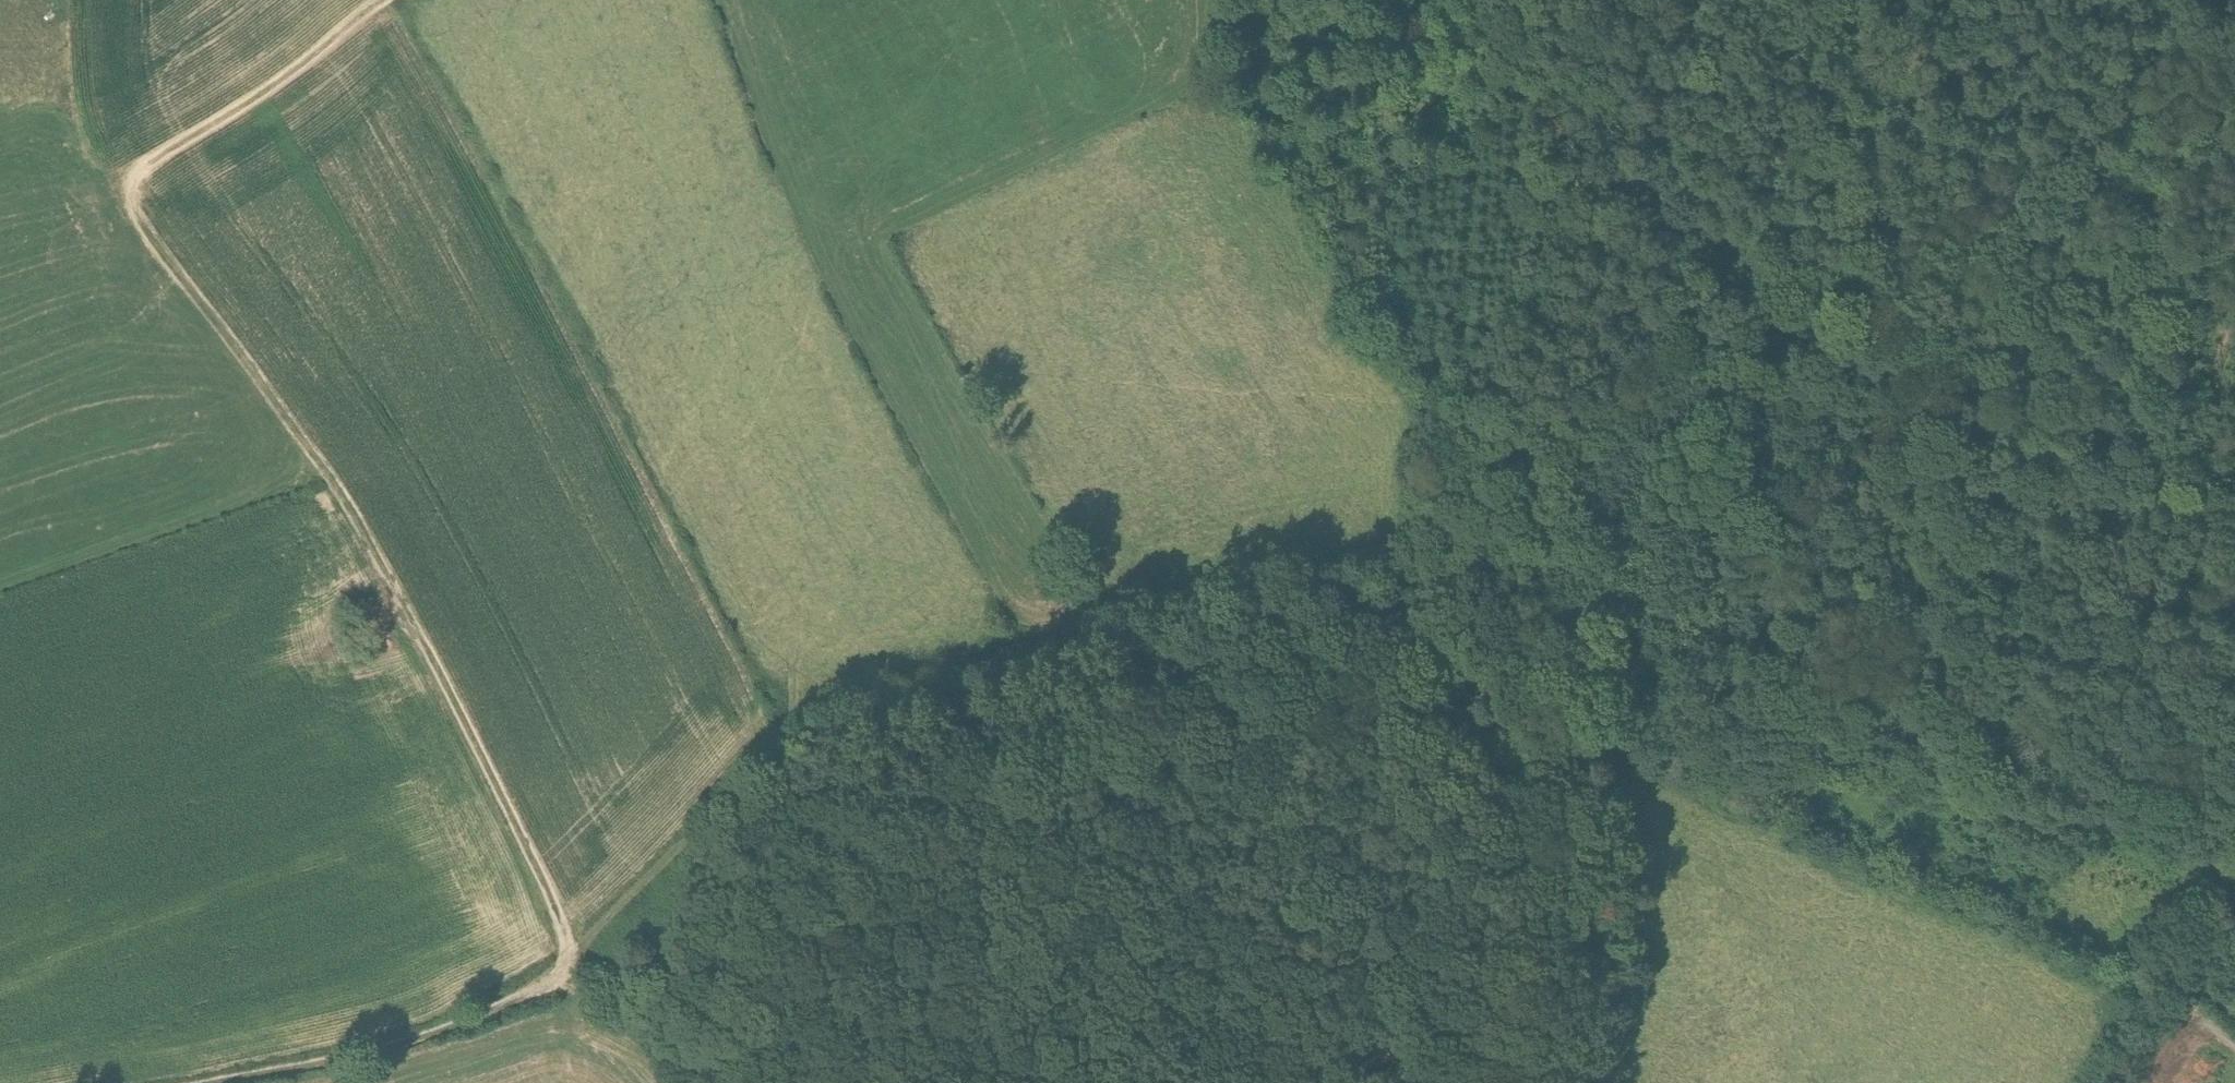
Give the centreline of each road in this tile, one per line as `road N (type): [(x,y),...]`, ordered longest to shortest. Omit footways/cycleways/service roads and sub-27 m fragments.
road 1 (track): [(2234,519),(1915,420),(1831,375),(1796,344),(1723,245),(1659,104),(1630,0)]
road 2 (track): [(716,800),(804,720),(1097,613)]
road 3 (track): [(2234,239),(2151,203),(2095,168),(1982,59),(1945,0)]
road 4 (track): [(184,1082),(347,1051),(492,1005),(549,975)]
road 5 (track): [(1101,1082),(1124,896),(1148,832),(1188,784)]
road 6 (track): [(716,800),(549,975)]
road 7 (track): [(549,975),(735,1082)]

